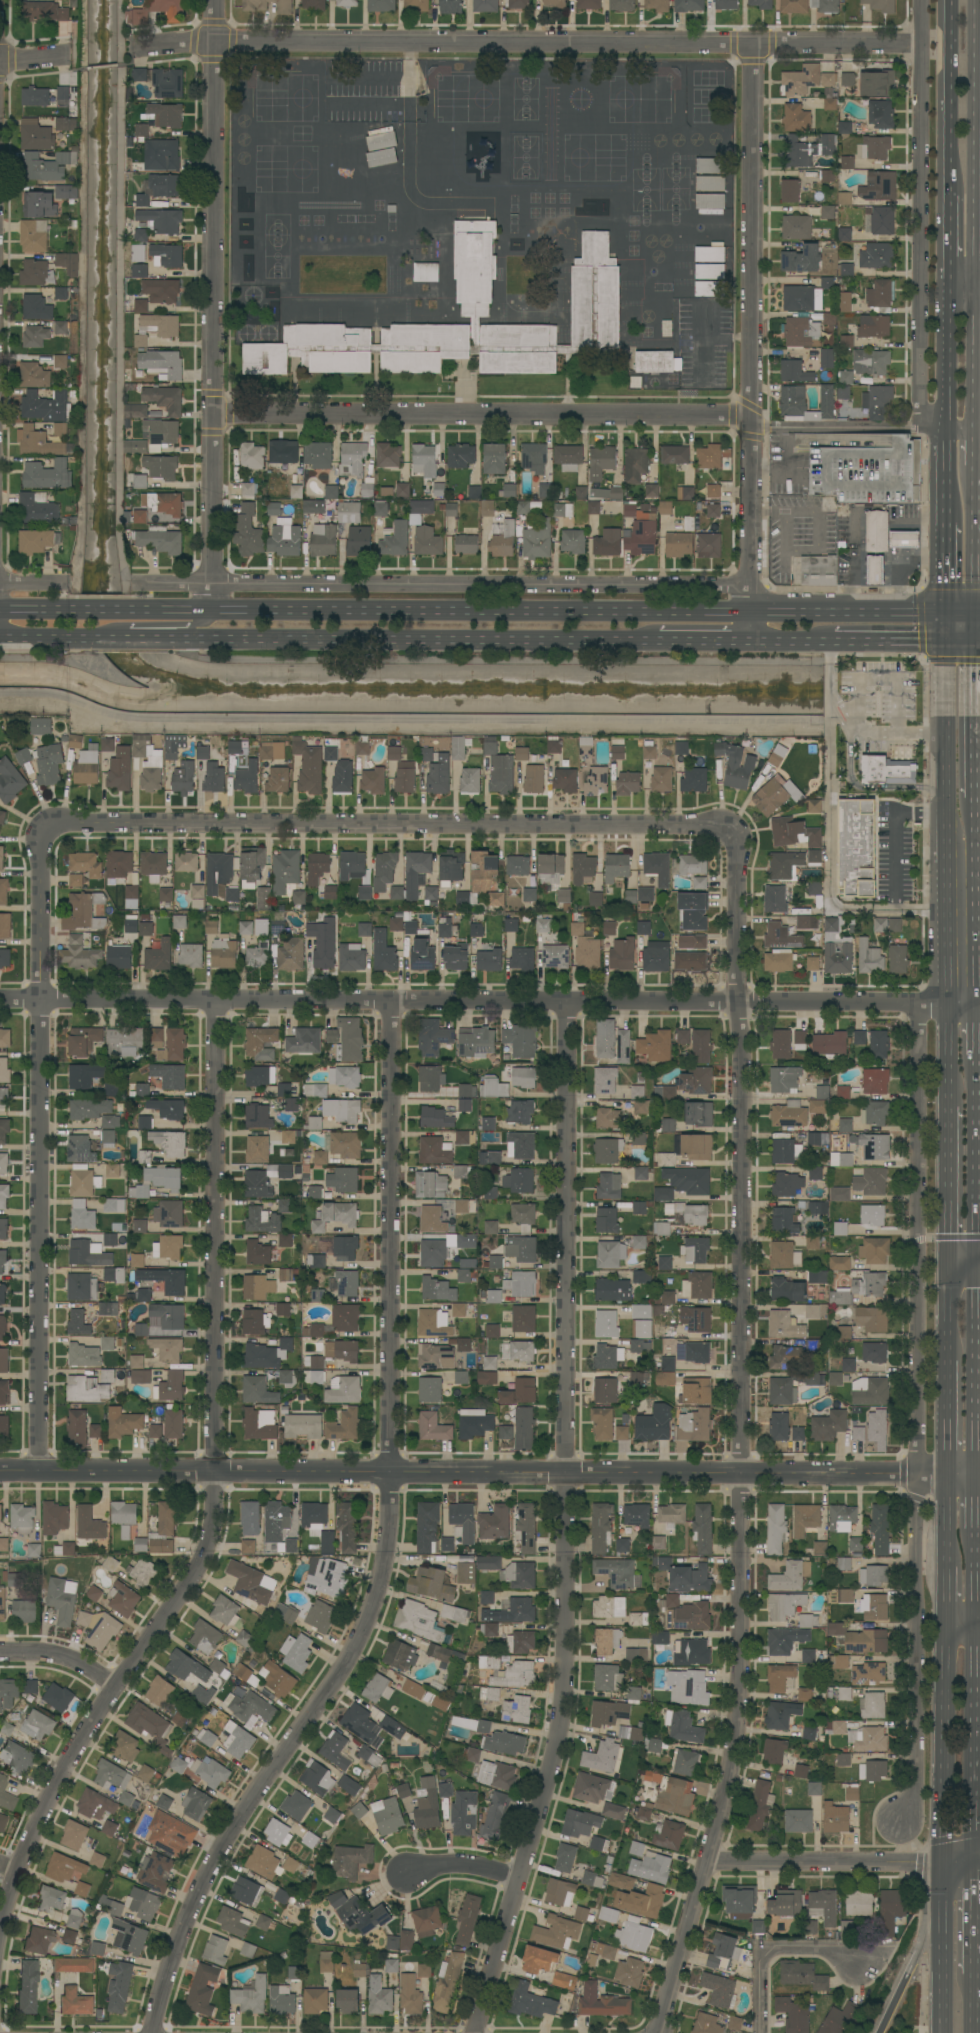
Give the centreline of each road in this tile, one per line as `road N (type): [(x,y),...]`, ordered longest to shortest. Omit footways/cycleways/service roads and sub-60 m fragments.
road 1 (residential): [(661,2032),(738,1726),(741,1054),(731,831)]
road 2 (residential): [(153,2032),(183,1924),(232,1826),(340,1673),(374,1604),(388,1541),(390,1475),(390,1002)]
road 3 (residential): [(478,2032),(563,1696),(566,1004)]
road 4 (residential): [(0,1932),(41,1808),(210,1538),(215,1002)]
road 5 (tertiary): [(0,1471),(978,1475)]
road 6 (residential): [(0,1001),(978,1004)]
road 7 (secondary): [(978,612),(134,606)]
road 8 (residential): [(130,50),(214,43),(922,48)]
road 9 (residential): [(48,830),(63,823),(731,831)]
road 10 (residential): [(37,1470),(40,841),(48,830)]
road 11 (residential): [(126,585),(747,587)]
road 12 (residential): [(210,607),(214,0)]
road 13 (residential): [(747,643),(754,48)]
road 14 (residential): [(209,408),(752,416)]
road 15 (secondary): [(138,638),(647,641)]
road 16 (secondary): [(978,482),(976,0)]
road 17 (secondary): [(951,0),(949,431)]
road 18 (secondary): [(947,644),(951,1005)]
road 19 (secondary): [(948,1627),(942,1863)]
road 20 (residential): [(706,1865),(942,1863)]
road 21 (secondary): [(973,1860),(977,1627)]
road 22 (secondary): [(949,431),(947,644)]
road 23 (secondary): [(978,1475),(979,1269)]
road 24 (secondary): [(978,1004),(978,798)]
road 25 (secondary): [(979,1249),(979,1054)]
road 26 (residential): [(760,2032),(761,1953),(825,1953),(859,1967)]
road 27 (secondary): [(978,644),(978,482)]
road 28 (secondary): [(831,643),(978,644)]
road 29 (secondary): [(950,1107),(949,1249)]
road 30 (residential): [(0,1652),(65,1657),(116,1686)]
road 31 (secondary): [(941,1913),(945,2032)]

